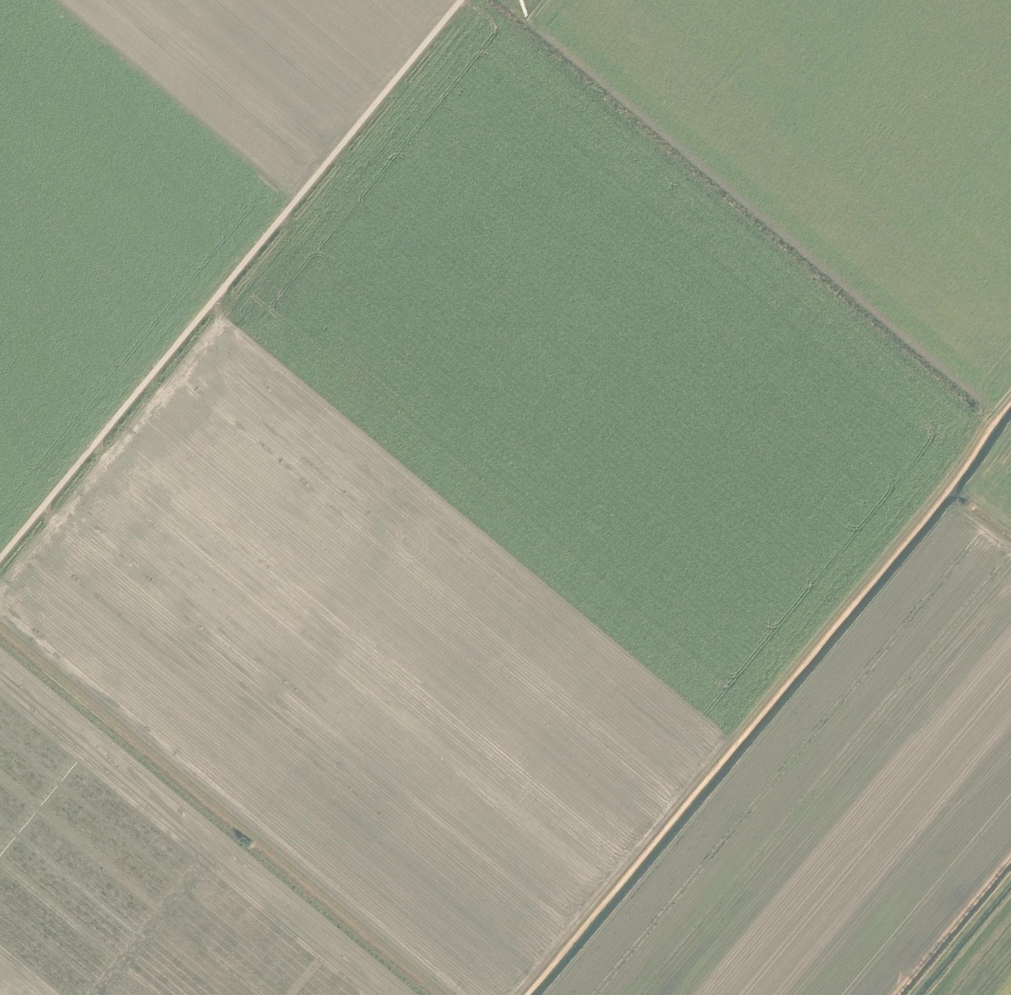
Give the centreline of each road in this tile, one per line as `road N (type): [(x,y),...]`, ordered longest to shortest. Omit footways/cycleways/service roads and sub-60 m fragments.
road 1 (track): [(461,0),(0,559)]

